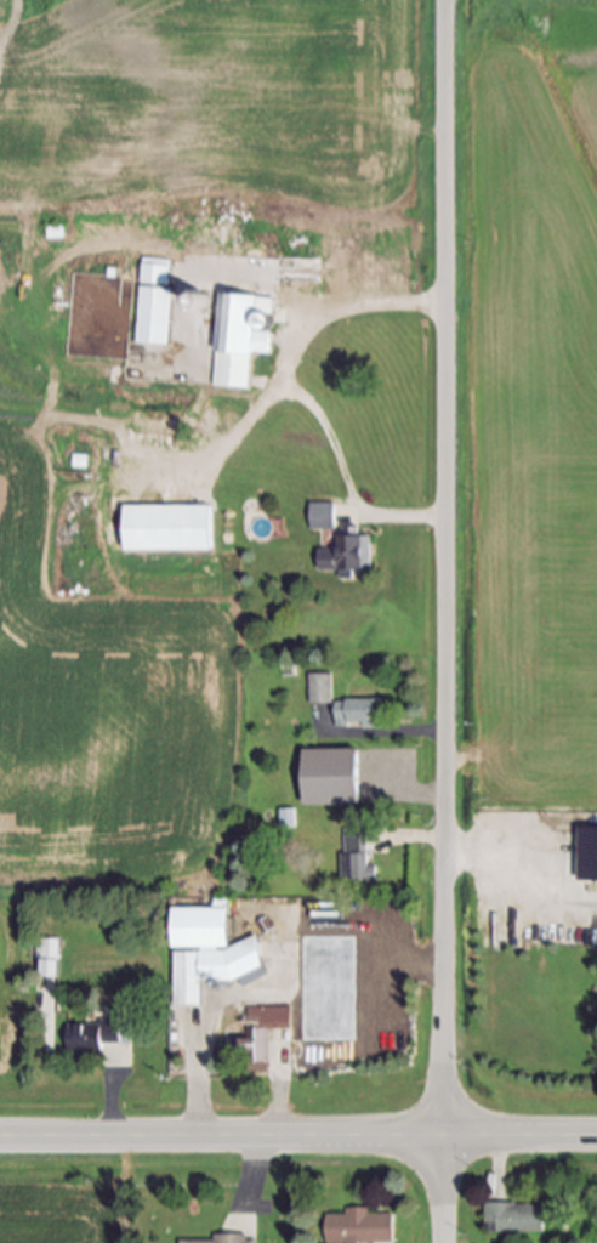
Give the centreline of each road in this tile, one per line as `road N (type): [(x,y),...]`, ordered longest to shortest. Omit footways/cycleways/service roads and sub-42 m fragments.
road 1 (residential): [(446,1242),(448,0)]
road 2 (primary): [(596,1137),(0,1137)]

